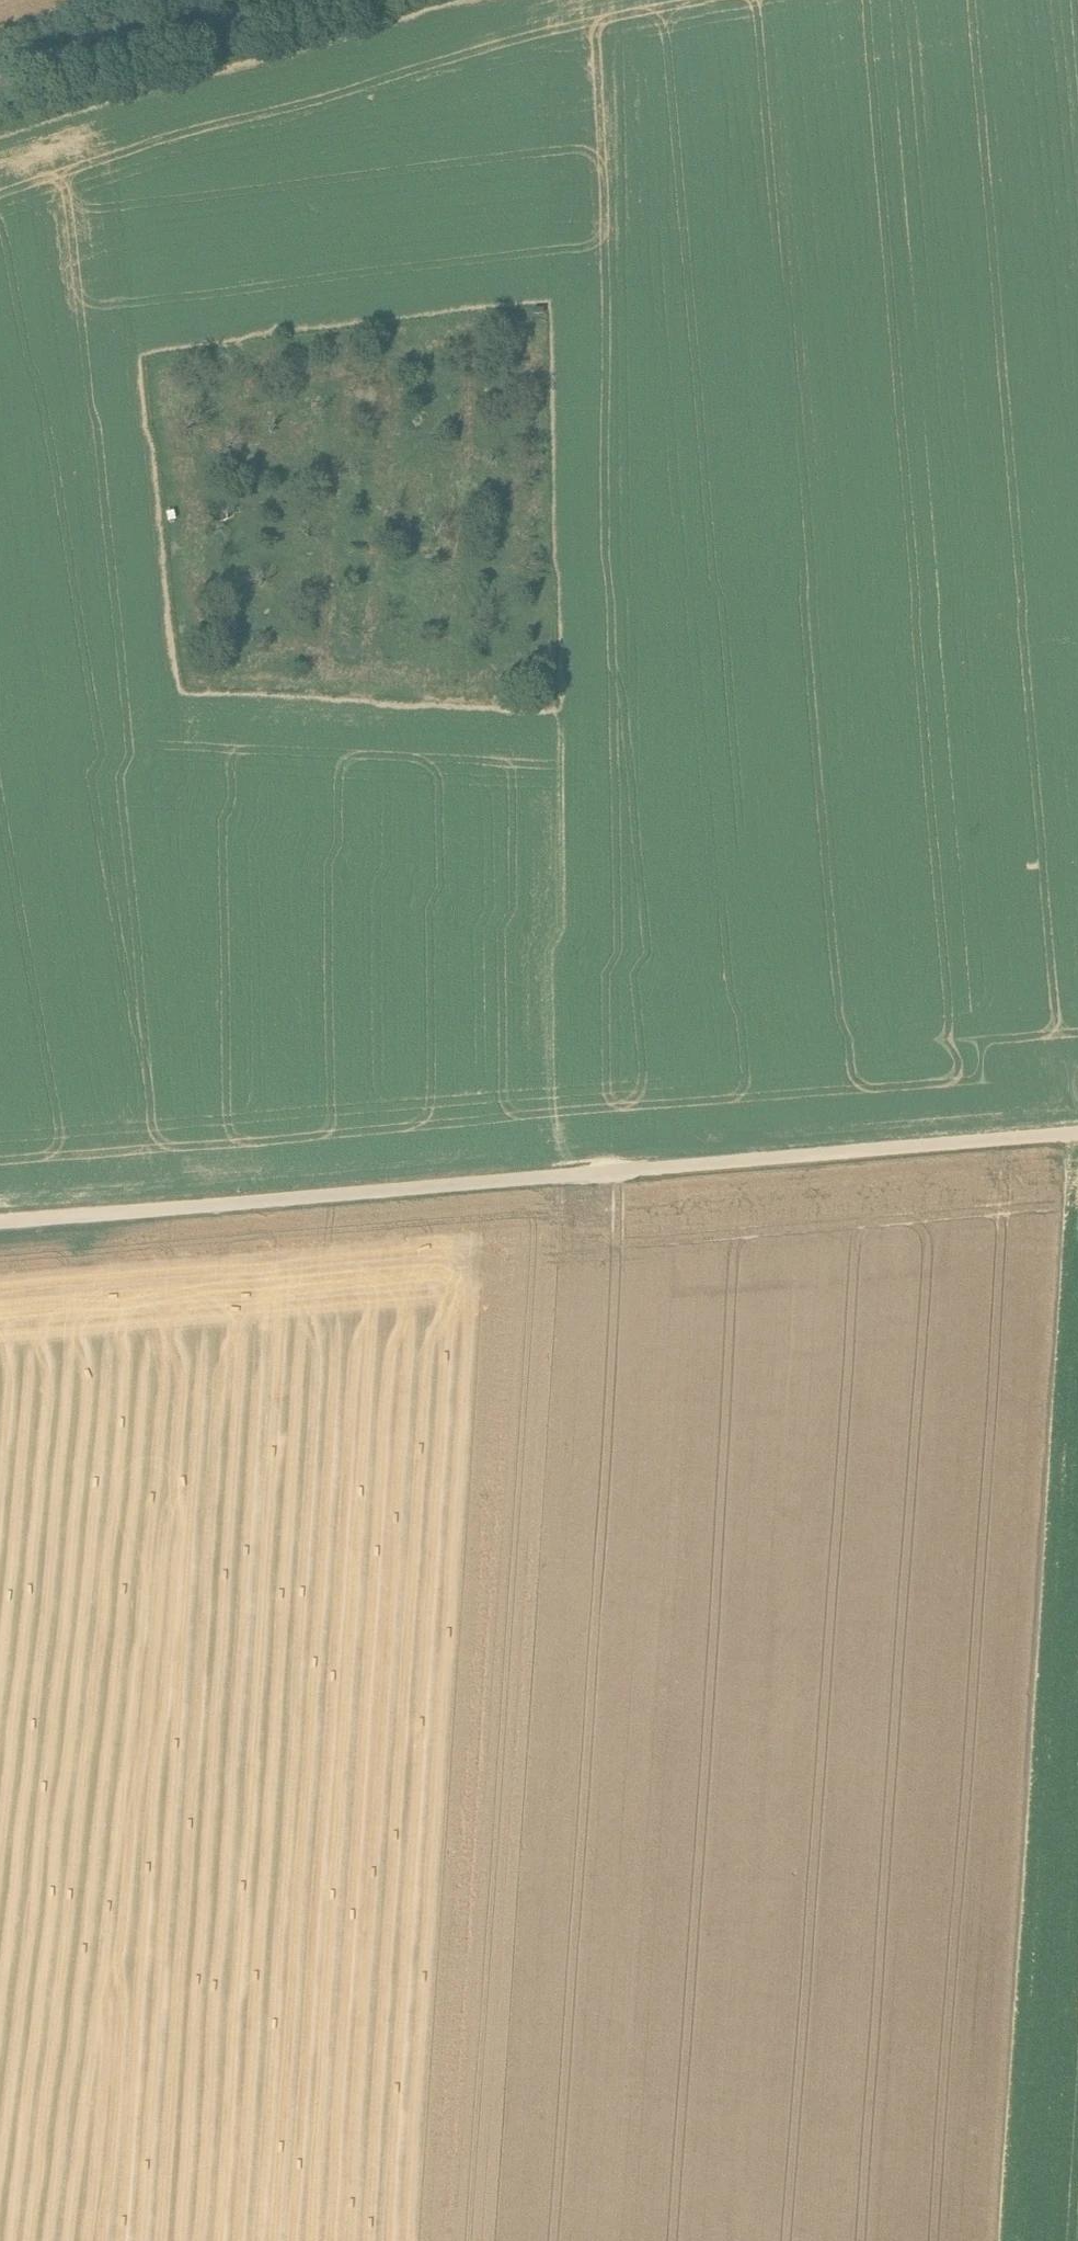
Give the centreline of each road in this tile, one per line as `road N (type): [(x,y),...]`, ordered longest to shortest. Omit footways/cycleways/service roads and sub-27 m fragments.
road 1 (unclassified): [(1077,1133),(0,1223)]
road 2 (track): [(544,748),(554,1177)]

